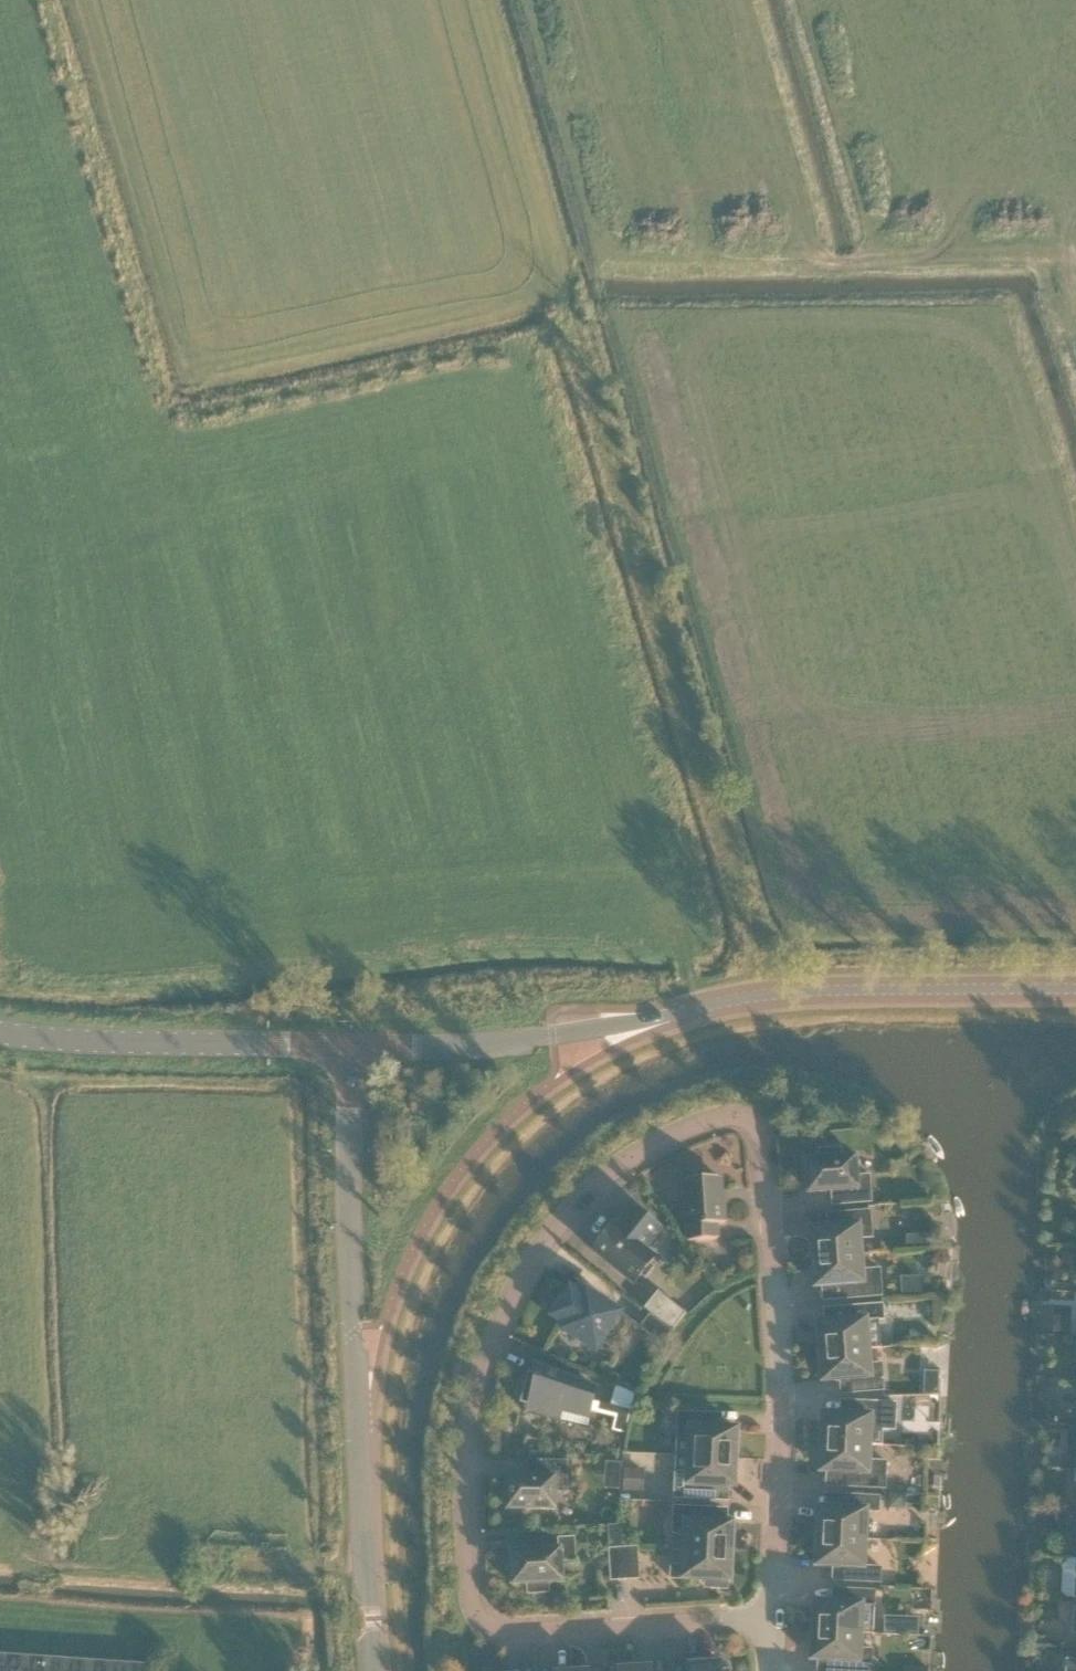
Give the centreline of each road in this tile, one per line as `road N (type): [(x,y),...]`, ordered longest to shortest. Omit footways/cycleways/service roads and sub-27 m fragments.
road 1 (residential): [(767,1625),(780,1385),(765,1148),(752,1125),(721,1118),(655,1144),(573,1205),(526,1269),(486,1354),(464,1471),(470,1599),(484,1627),(512,1639)]
road 2 (tertiary): [(374,1670),(350,1252),(350,1048)]
road 3 (secondary): [(657,1021),(777,994),(1075,991)]
road 4 (secondary): [(657,1021),(514,1046),(350,1048)]
road 5 (residential): [(512,1639),(767,1625)]
road 6 (secondary): [(0,1033),(241,1046)]

